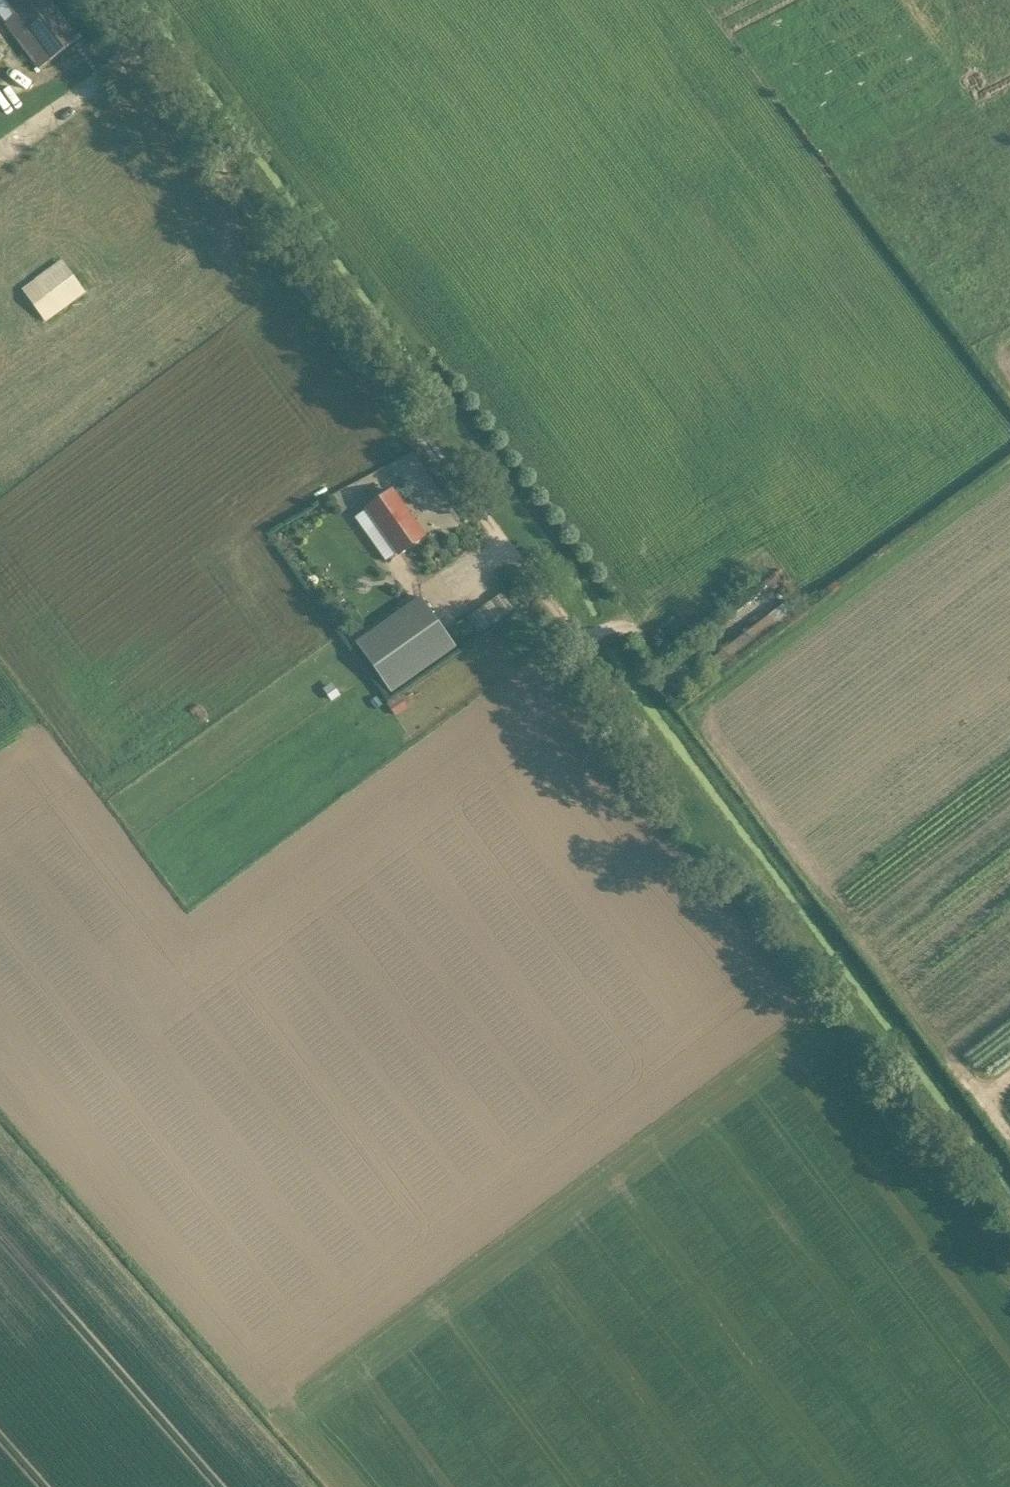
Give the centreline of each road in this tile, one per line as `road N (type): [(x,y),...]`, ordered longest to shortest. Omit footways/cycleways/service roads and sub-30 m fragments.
road 1 (unclassified): [(584,644),(91,0)]

